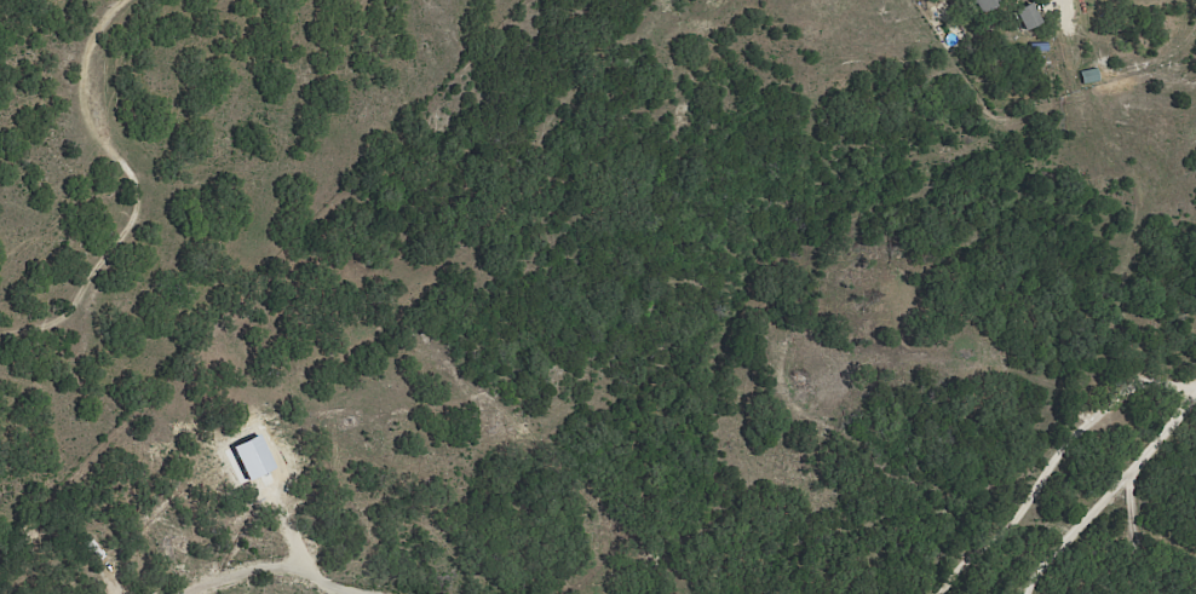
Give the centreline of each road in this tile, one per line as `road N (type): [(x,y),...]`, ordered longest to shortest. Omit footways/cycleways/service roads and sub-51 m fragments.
road 1 (track): [(0,335),(57,327),(136,206),(140,179),(91,126),(91,47),(127,0)]

